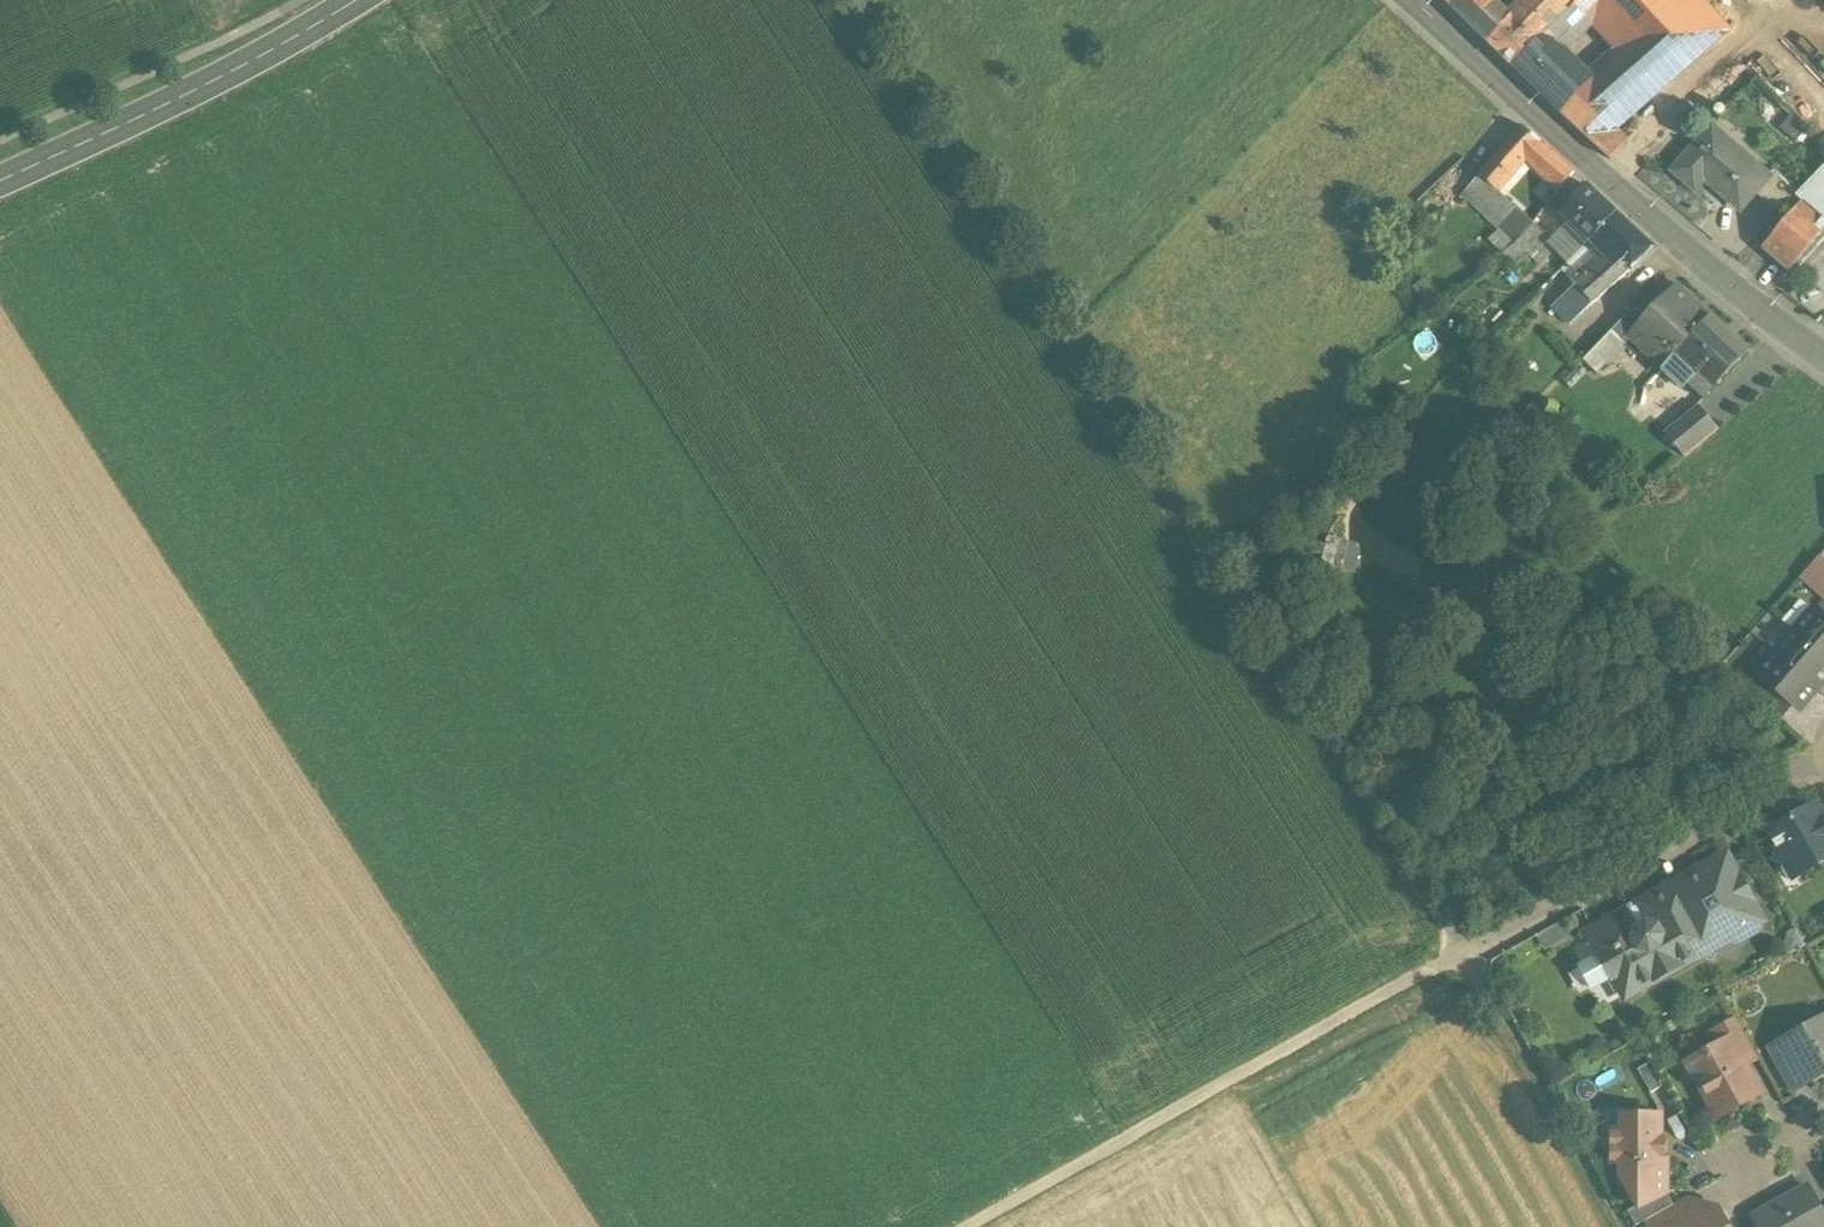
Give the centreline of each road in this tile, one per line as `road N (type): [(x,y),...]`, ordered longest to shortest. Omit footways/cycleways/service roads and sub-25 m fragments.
road 1 (track): [(1463,953),(974,1226)]
road 2 (tertiary): [(1402,0),(1609,187),(1823,364)]
road 3 (tertiary): [(365,0),(0,183)]
road 4 (residential): [(1823,761),(1463,953)]
road 5 (track): [(1463,953),(1621,1226)]

